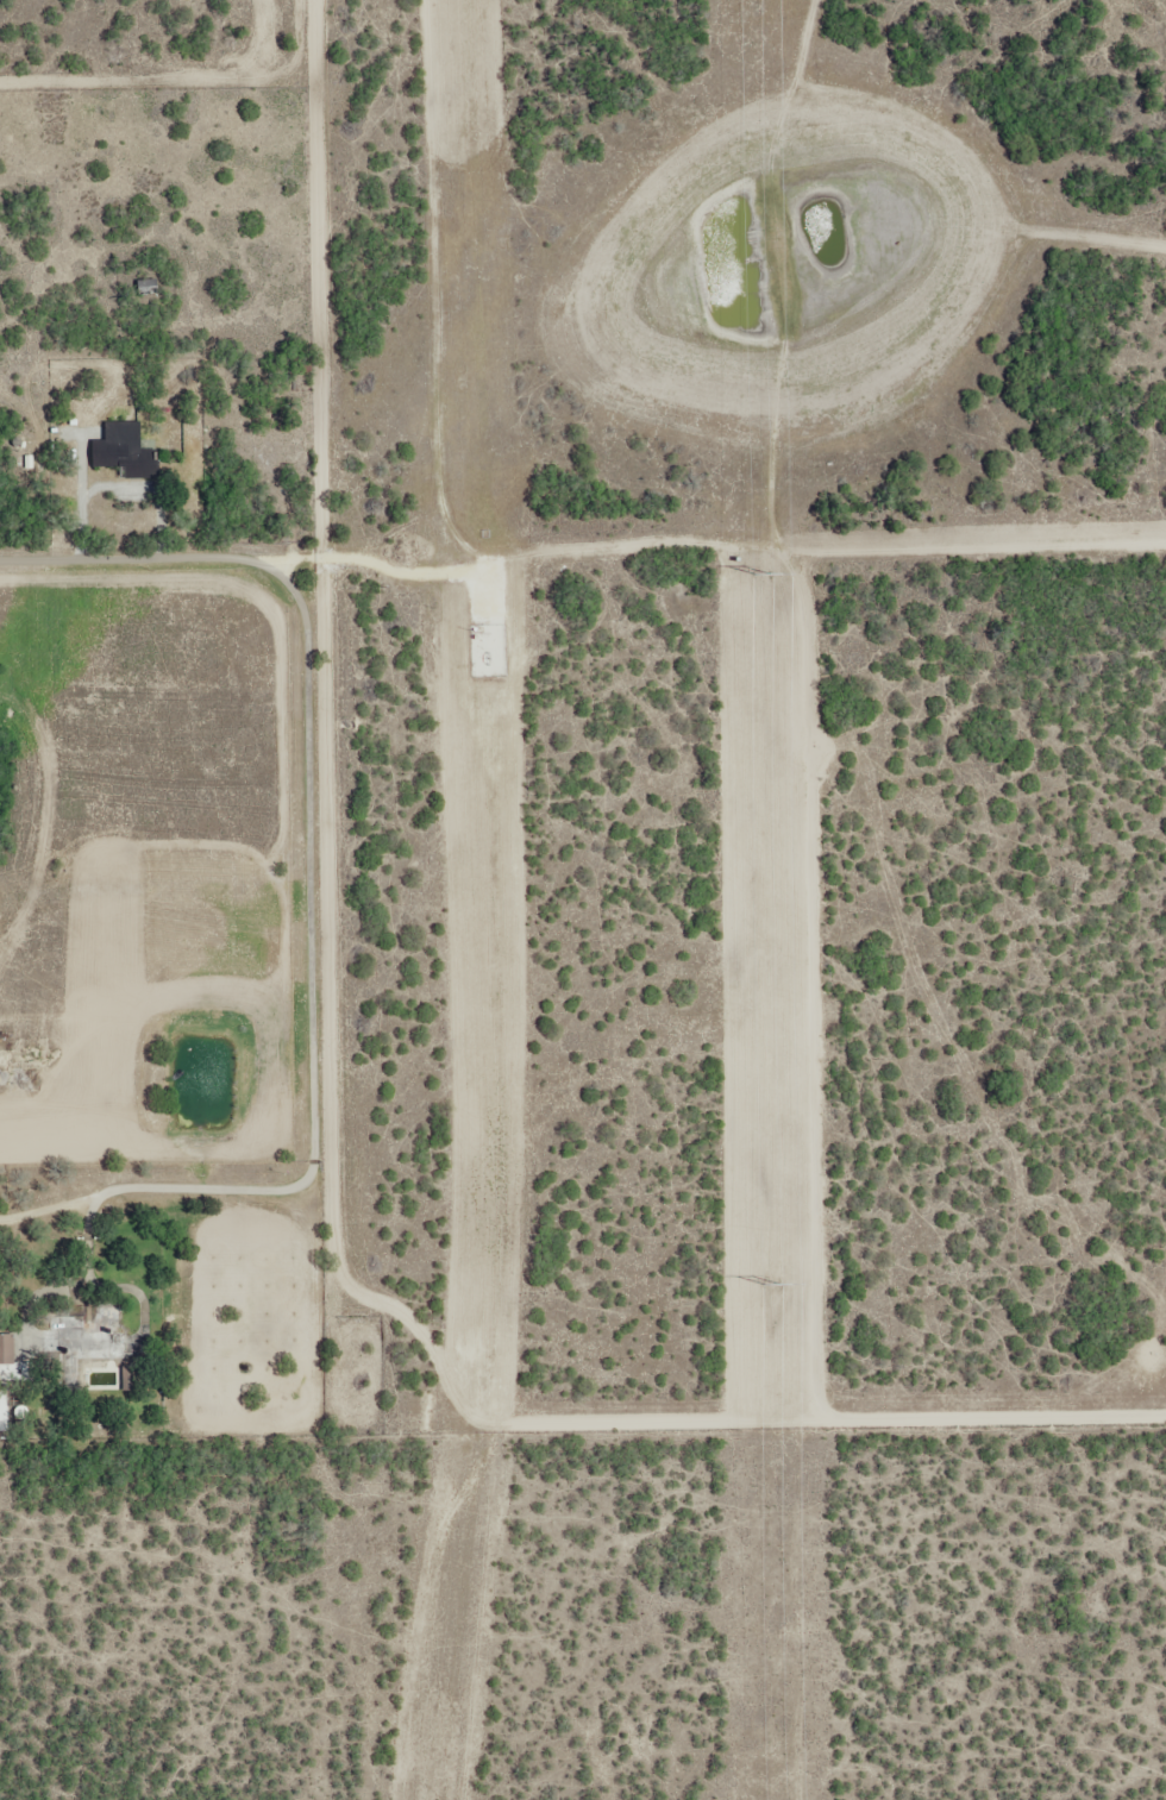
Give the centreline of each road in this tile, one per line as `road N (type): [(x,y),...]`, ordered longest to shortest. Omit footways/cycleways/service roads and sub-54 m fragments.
road 1 (residential): [(1165,804),(977,807),(834,750),(595,733),(419,590),(351,569)]
road 2 (residential): [(84,888),(258,892),(316,866),(325,816),(318,559)]
road 3 (residential): [(318,559),(0,559)]

